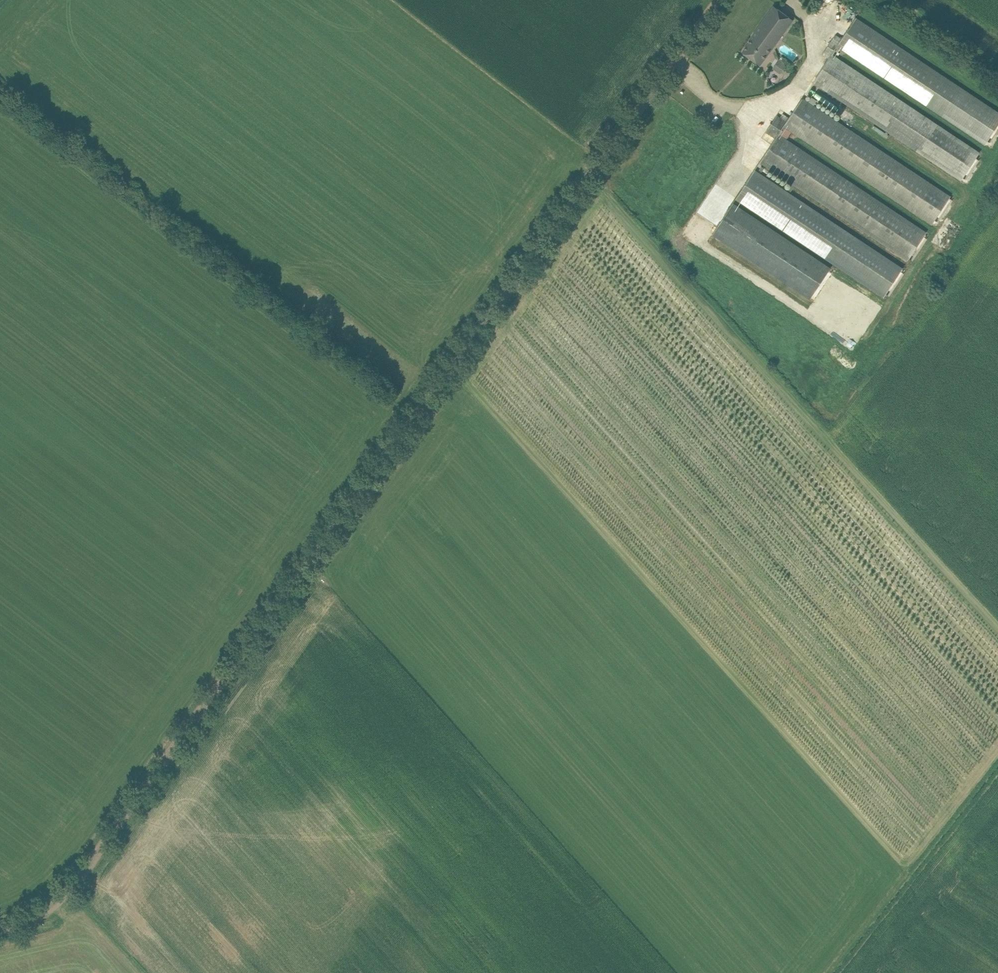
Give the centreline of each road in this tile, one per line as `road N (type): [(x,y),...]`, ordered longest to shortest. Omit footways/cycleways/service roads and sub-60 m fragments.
road 1 (unclassified): [(0,924),(44,913),(76,879),(282,615),(719,0)]

